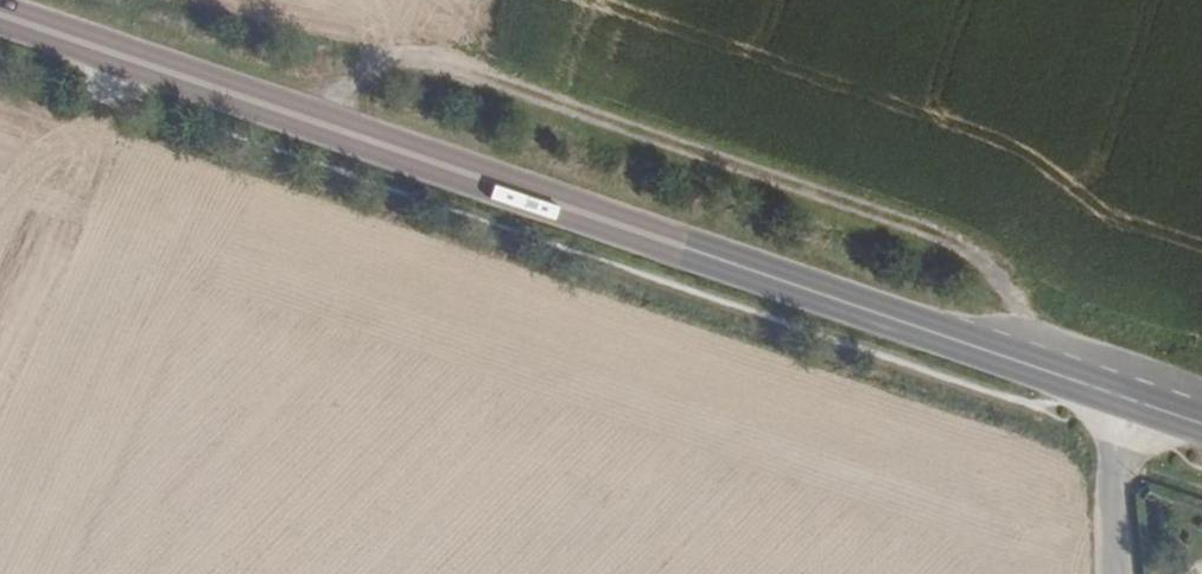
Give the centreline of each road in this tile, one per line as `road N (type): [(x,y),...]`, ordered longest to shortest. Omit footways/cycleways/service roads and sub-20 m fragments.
road 1 (secondary): [(1135,400),(142,62)]
road 2 (unclassified): [(1115,573),(1110,495),(1135,400)]
road 3 (secondary): [(142,62),(0,8)]
road 4 (secondary): [(0,24),(142,62)]

